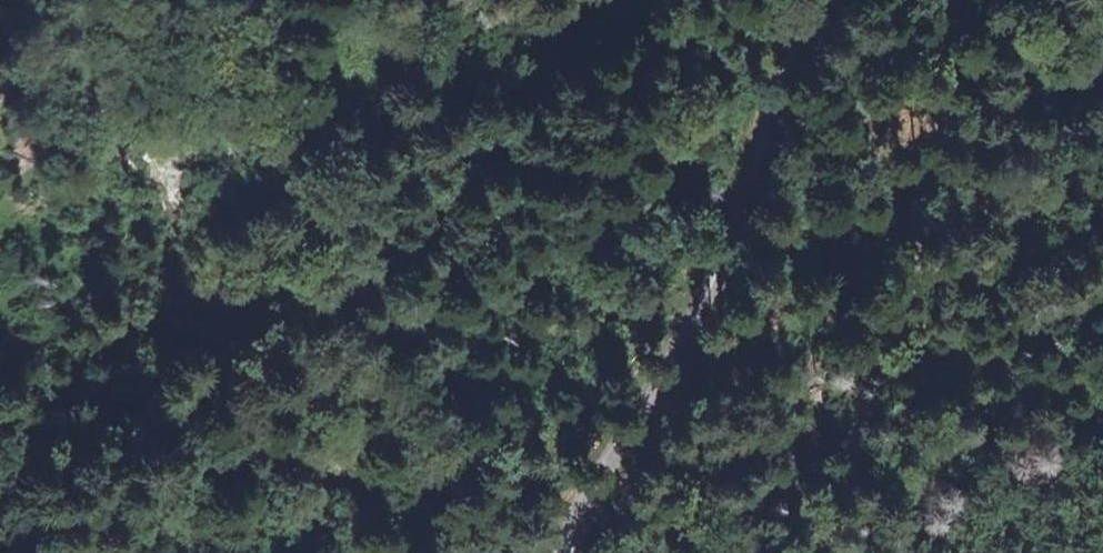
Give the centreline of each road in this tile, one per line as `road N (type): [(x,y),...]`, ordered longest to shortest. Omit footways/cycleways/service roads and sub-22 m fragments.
road 1 (unclassified): [(553,552),(722,274),(855,0)]
road 2 (track): [(236,0),(311,231),(347,552)]

